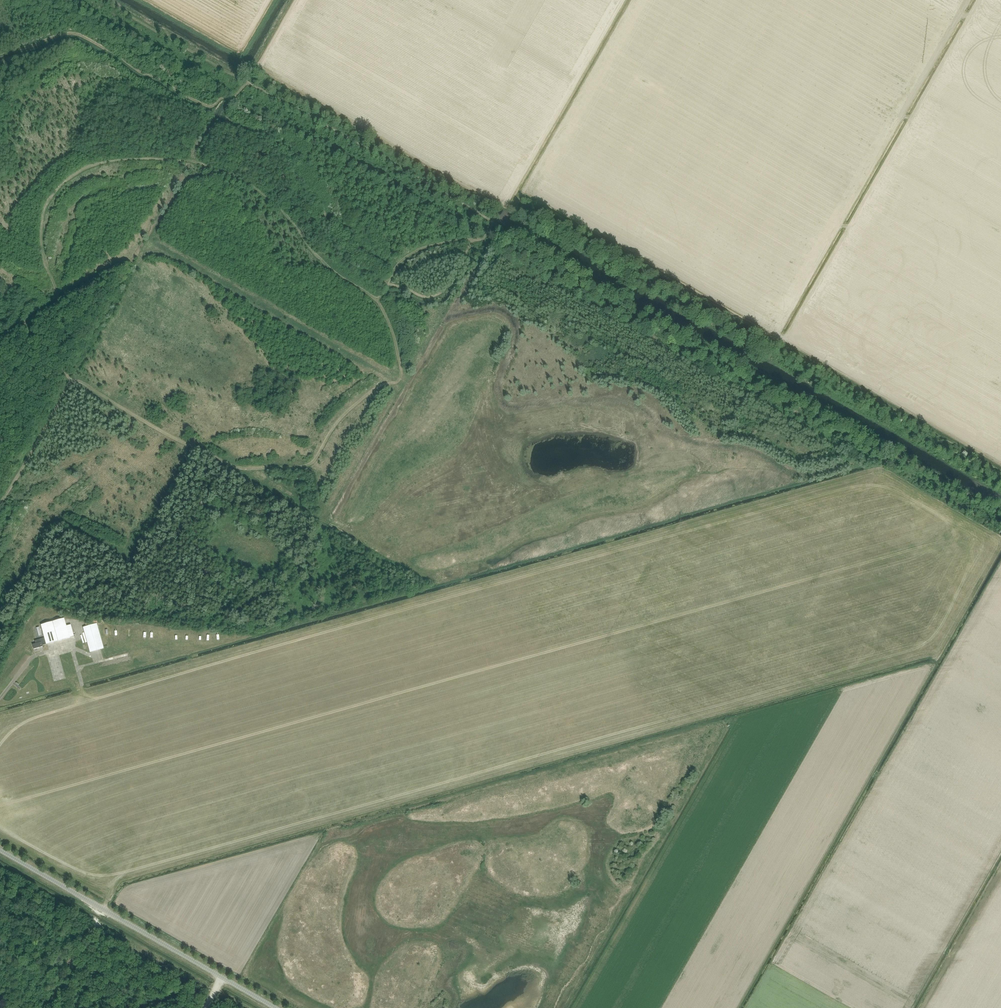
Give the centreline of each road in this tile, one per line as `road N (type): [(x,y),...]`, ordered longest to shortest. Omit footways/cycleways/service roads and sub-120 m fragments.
road 1 (track): [(379,298),(397,341),(400,379),(345,415),(309,465),(227,467),(72,380),(0,505)]
road 2 (track): [(494,221),(1000,511)]
road 3 (track): [(0,338),(56,300),(41,242),(49,199),(76,173),(114,160),(185,159),(242,178),(285,212),(321,260),(379,298)]
road 4 (unclassified): [(276,1007),(0,850)]
road 5 (track): [(494,221),(246,82)]
road 6 (track): [(0,53),(75,33),(206,105),(232,101)]
road 7 (track): [(246,127),(226,116),(246,82),(104,0)]
road 8 (track): [(246,127),(287,157),(343,251),(386,286)]
road 9 (track): [(386,286),(440,295),(475,240)]

